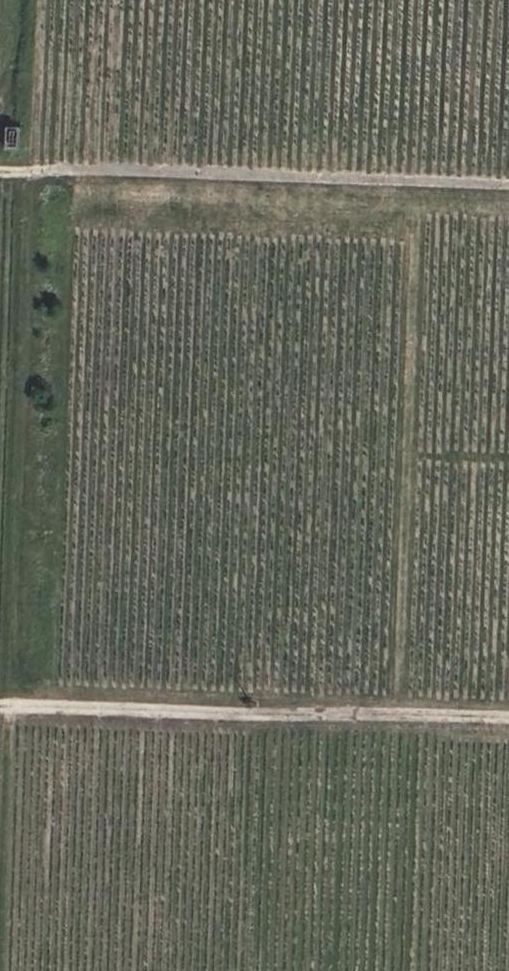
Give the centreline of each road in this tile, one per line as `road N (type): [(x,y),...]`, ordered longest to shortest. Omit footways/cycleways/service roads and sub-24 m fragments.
road 1 (track): [(0,164),(508,185)]
road 2 (track): [(508,709),(0,703)]

